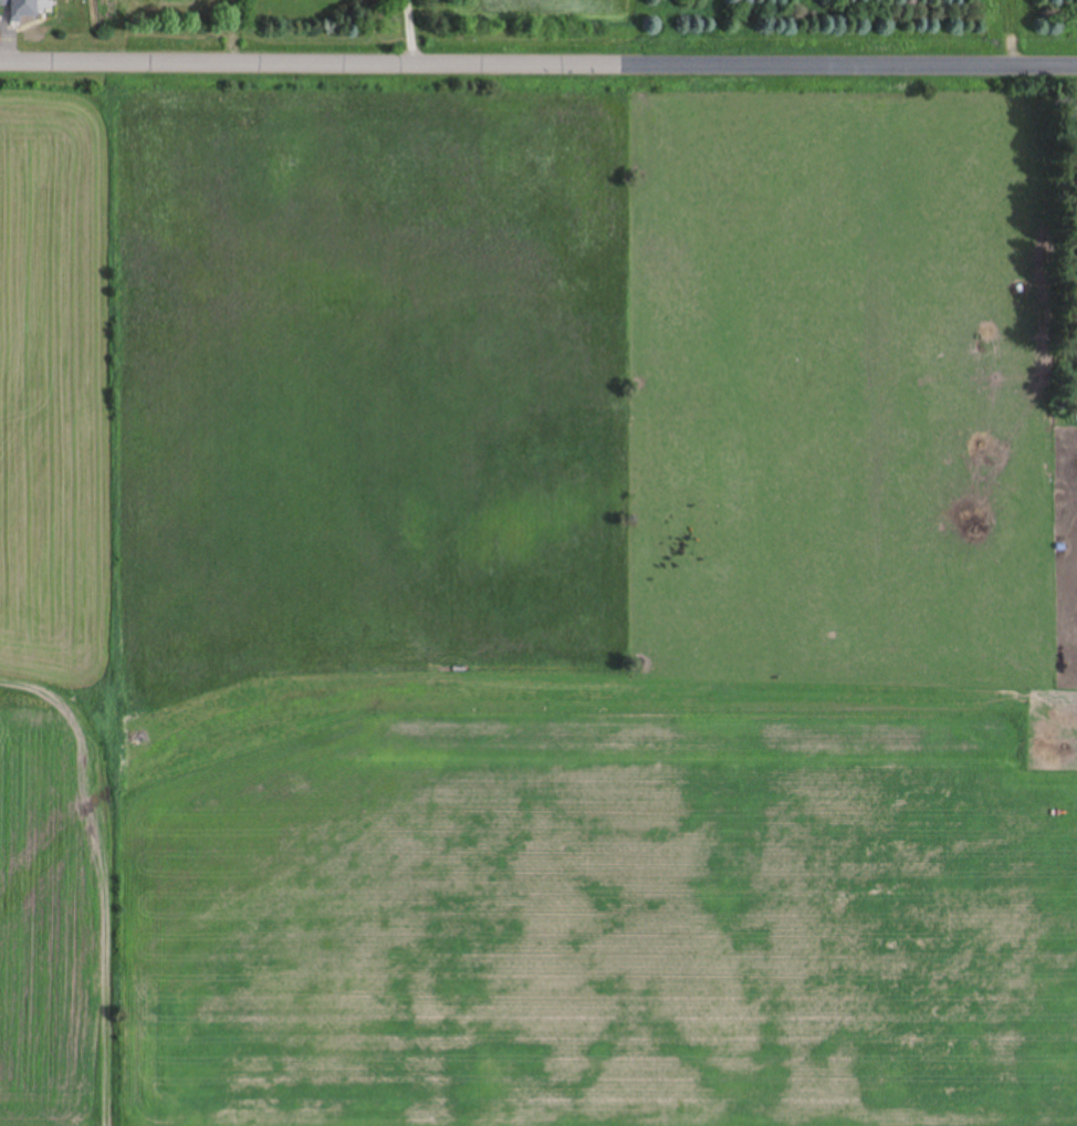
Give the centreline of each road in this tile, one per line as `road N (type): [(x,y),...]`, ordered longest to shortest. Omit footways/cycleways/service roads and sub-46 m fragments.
road 1 (residential): [(0,61),(1076,67)]

